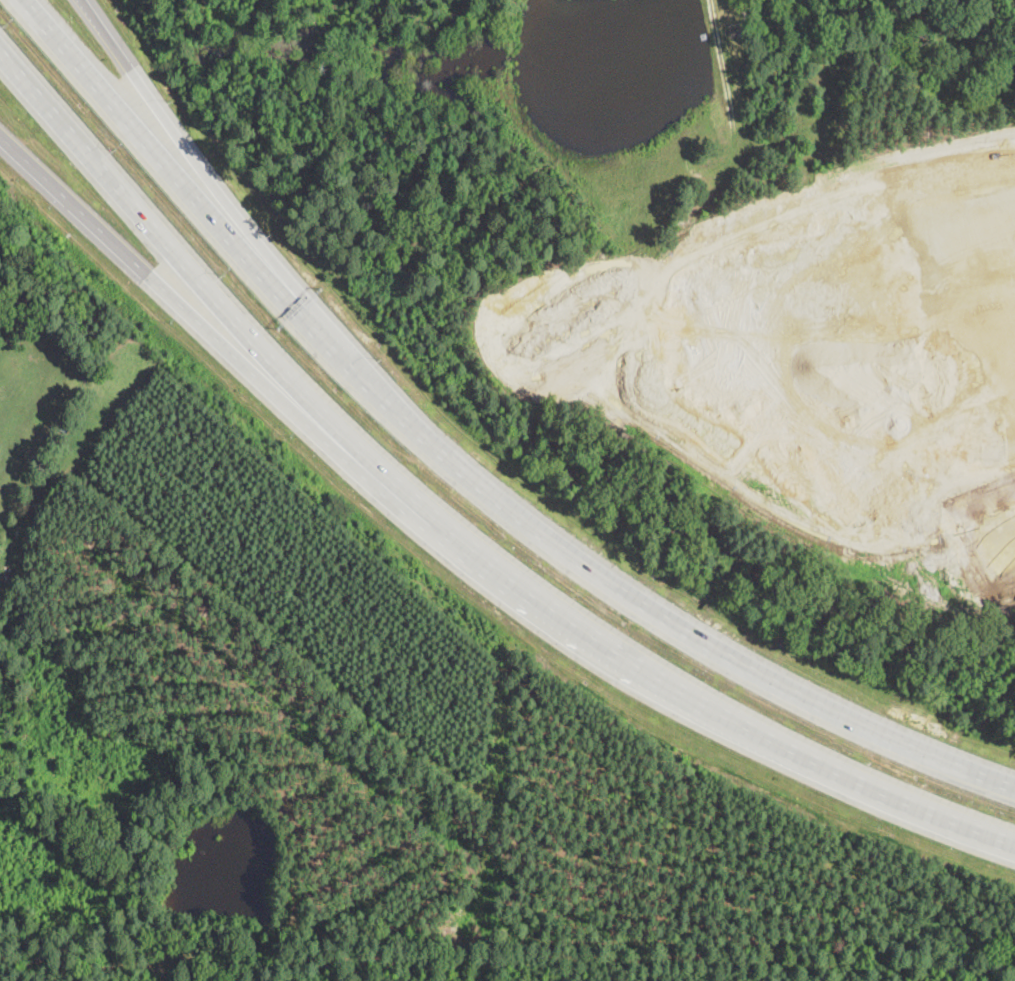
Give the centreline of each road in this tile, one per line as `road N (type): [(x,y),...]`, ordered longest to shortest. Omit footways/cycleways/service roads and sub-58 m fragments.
road 1 (motorway): [(0,42),(300,382),(471,548),(667,687),(891,798),(1014,841)]
road 2 (motorway): [(1014,788),(799,697),(505,508),(421,439),(326,339),(26,0)]
road 3 (motorway): [(0,134),(219,344),(471,548)]
road 4 (motorway): [(326,339),(81,0)]
road 5 (residential): [(1014,284),(824,336),(771,359),(701,407),(688,438)]

